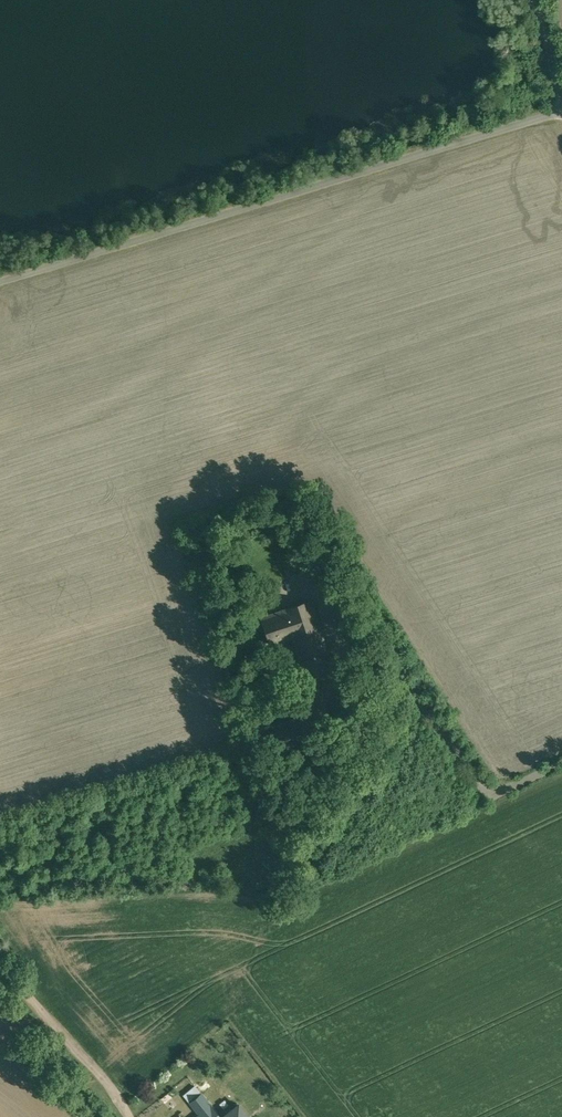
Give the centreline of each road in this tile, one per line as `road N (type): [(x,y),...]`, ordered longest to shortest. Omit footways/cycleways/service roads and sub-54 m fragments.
road 1 (track): [(0,958),(126,1116)]

